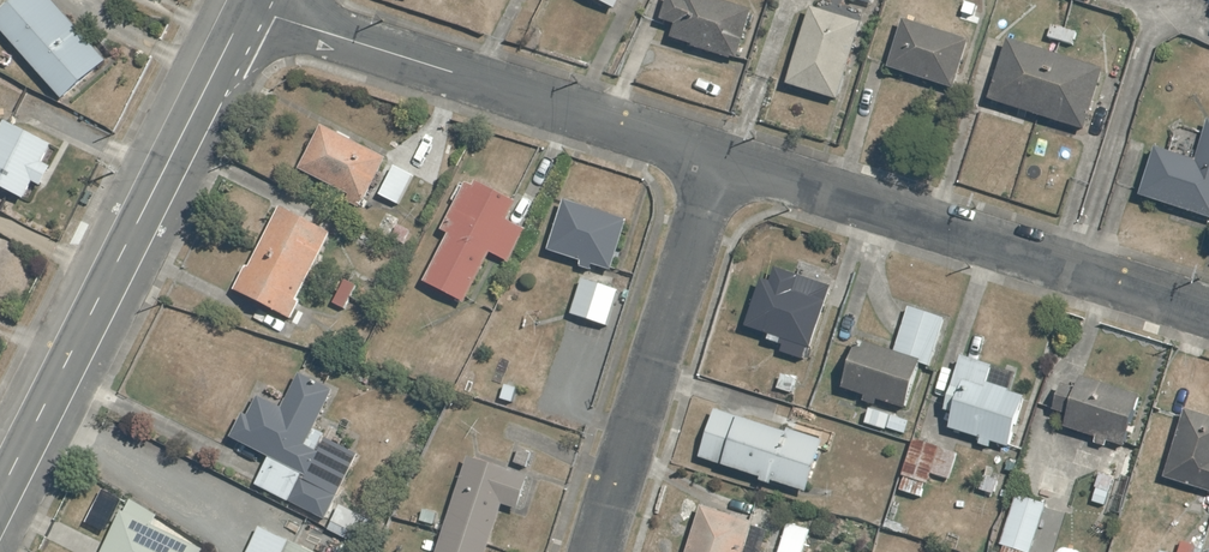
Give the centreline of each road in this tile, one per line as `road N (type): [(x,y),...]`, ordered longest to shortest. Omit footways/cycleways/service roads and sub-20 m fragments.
road 1 (unclassified): [(246,9),(0,496)]
road 2 (residential): [(714,159),(1208,312)]
road 3 (residential): [(246,9),(714,159)]
road 4 (residential): [(714,159),(590,551)]

